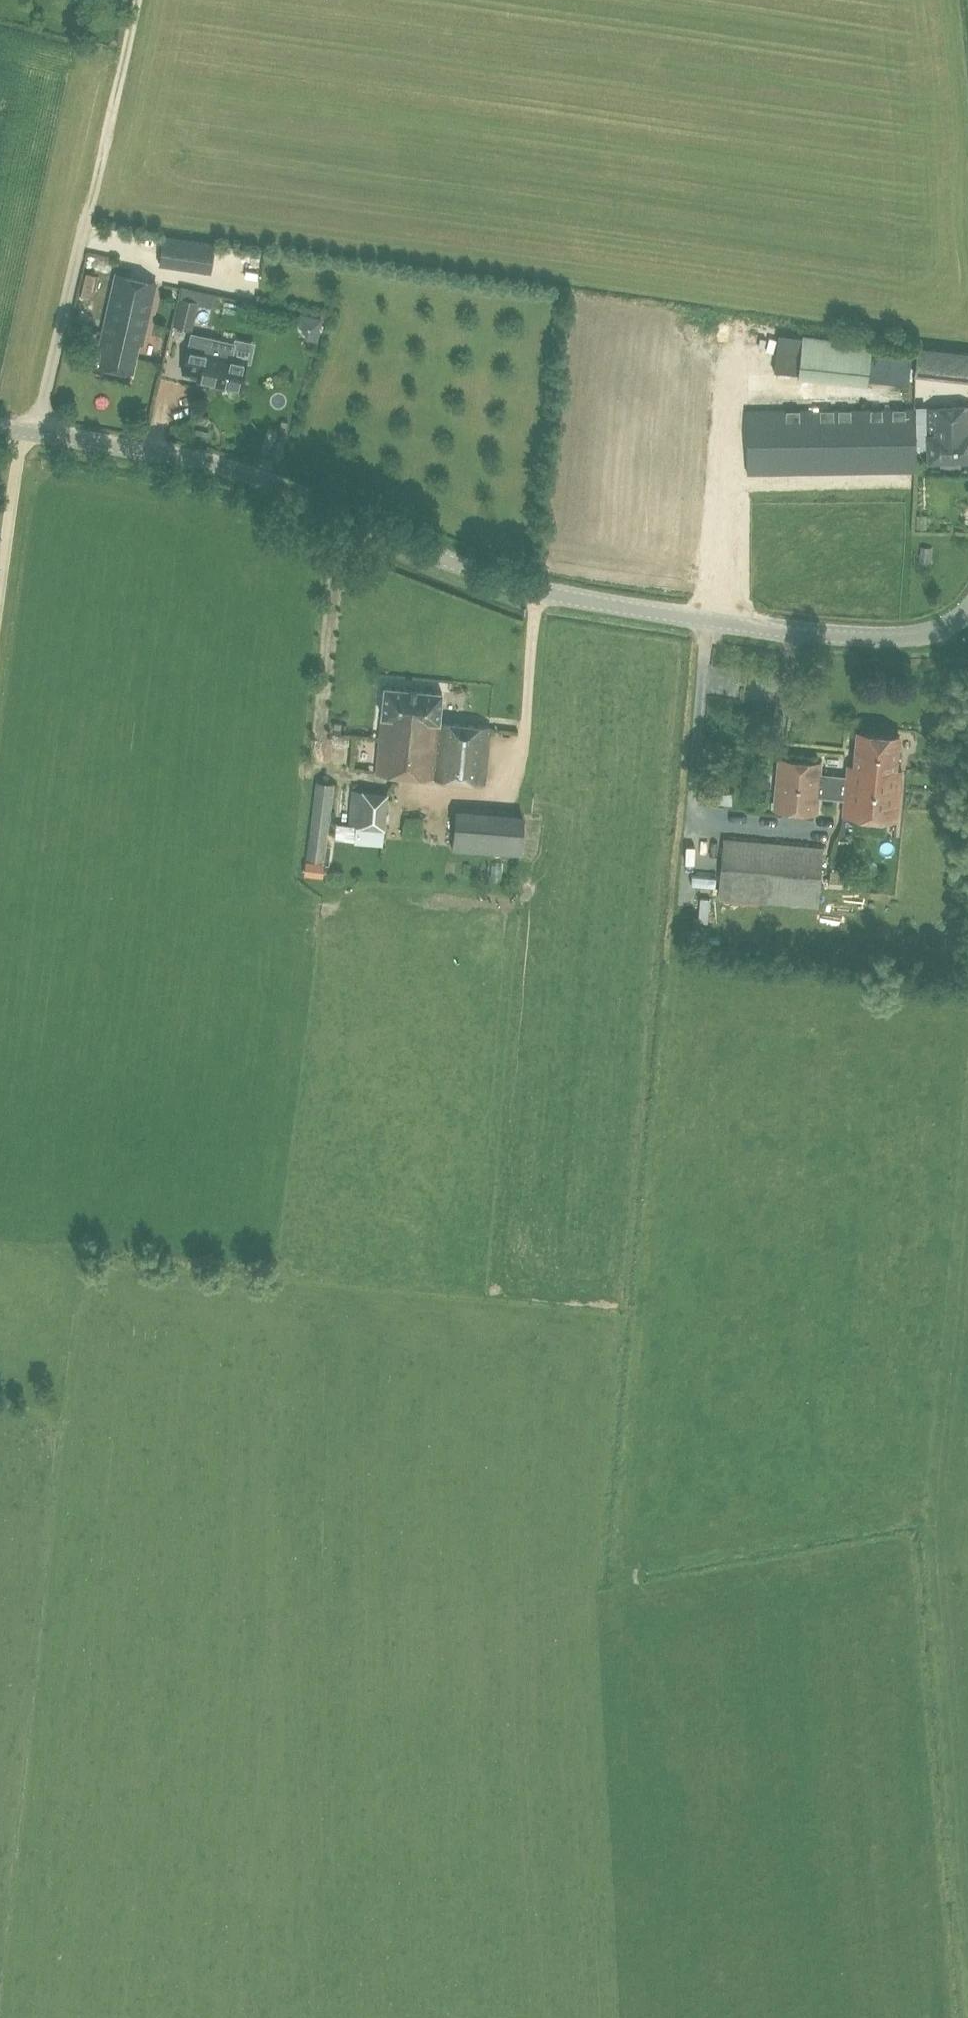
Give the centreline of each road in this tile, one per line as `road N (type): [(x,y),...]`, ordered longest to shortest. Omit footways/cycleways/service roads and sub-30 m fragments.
road 1 (tertiary): [(37,434),(235,472),(461,566),(567,597),(885,637),(928,634),(967,612)]
road 2 (unclassified): [(137,0),(37,434)]

